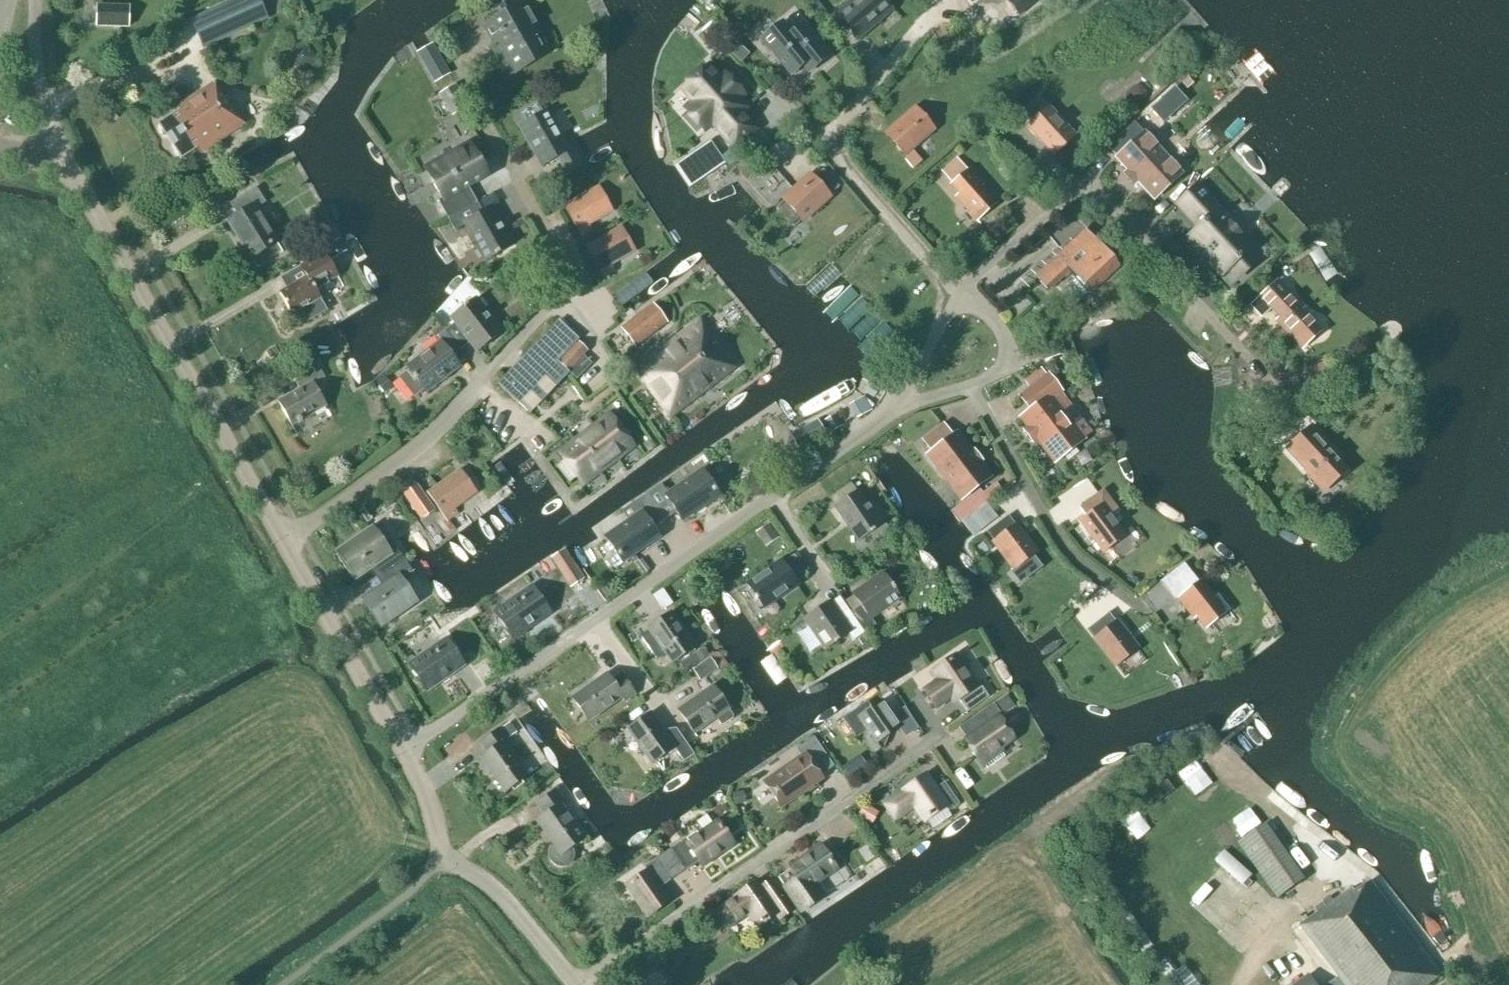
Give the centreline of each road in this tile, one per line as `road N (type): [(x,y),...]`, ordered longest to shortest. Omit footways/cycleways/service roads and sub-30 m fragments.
road 1 (residential): [(401,750),(899,406)]
road 2 (residential): [(282,541),(426,441),(554,298),(557,254),(471,99)]
road 3 (residential): [(282,541),(58,152),(0,147)]
road 4 (residential): [(959,295),(1067,199),(1093,193),(1283,397)]
road 5 (residential): [(942,734),(582,984)]
road 6 (residential): [(577,984),(508,903),(440,857),(432,812),(401,750)]
road 7 (residential): [(1139,607),(1066,550),(970,386)]
road 8 (residential): [(401,750),(282,541)]
road 9 (residential): [(959,295),(824,143)]
road 10 (residential): [(824,143),(927,17)]
road 11 (residential): [(970,386),(999,370),(1006,349),(992,319),(959,295)]
road 12 (residential): [(899,406),(959,295)]

